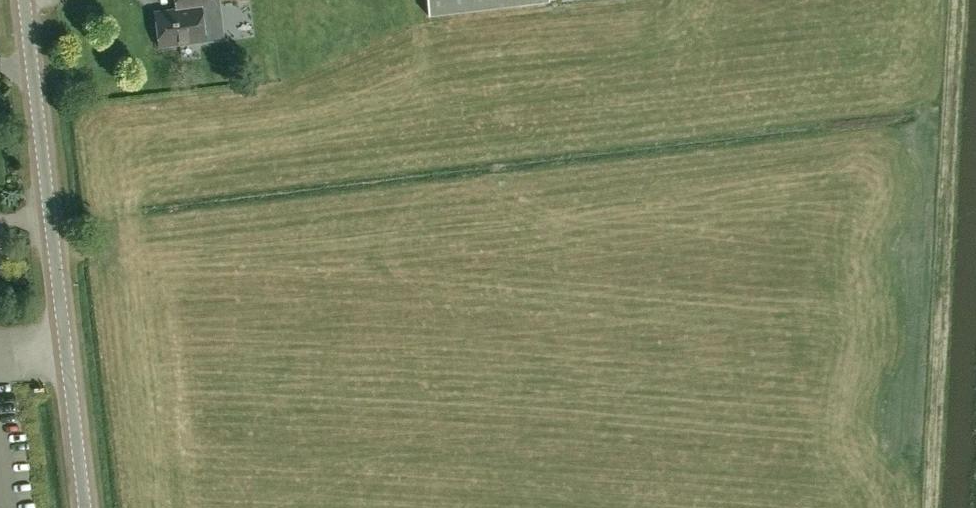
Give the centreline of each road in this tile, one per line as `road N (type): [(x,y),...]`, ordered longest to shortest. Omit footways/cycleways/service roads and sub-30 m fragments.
road 1 (tertiary): [(87,507),(24,0)]

